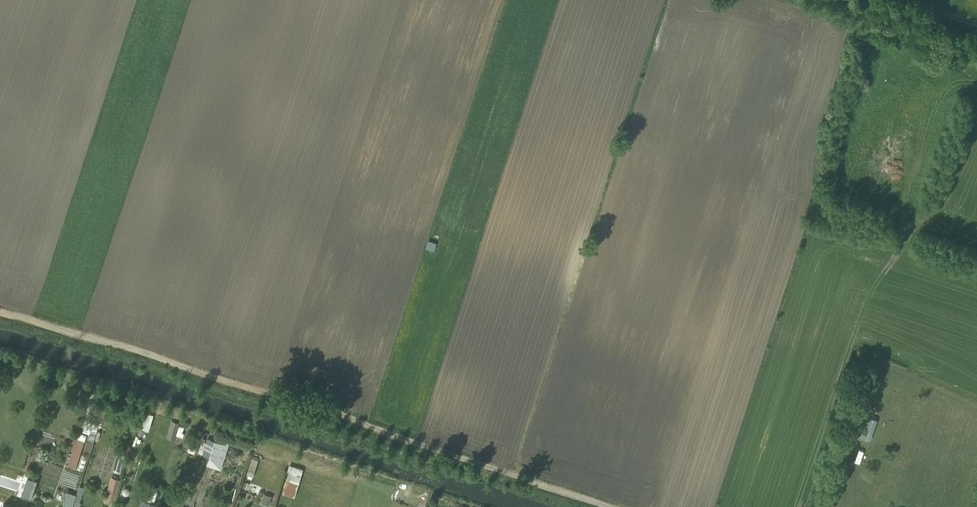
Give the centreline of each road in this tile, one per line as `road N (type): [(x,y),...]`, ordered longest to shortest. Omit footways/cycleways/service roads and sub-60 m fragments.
road 1 (track): [(620,506),(0,306)]

